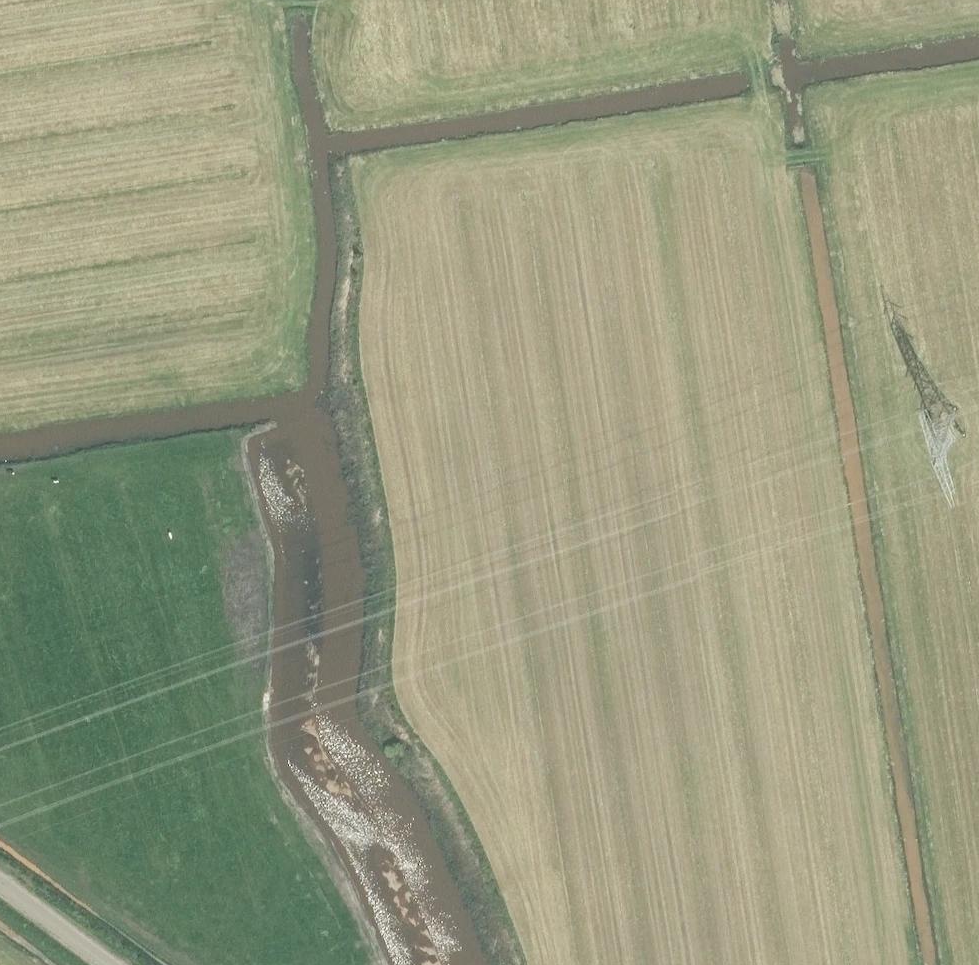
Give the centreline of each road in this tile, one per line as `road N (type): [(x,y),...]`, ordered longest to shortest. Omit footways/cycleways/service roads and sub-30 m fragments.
road 1 (tertiary): [(116,964),(0,880)]

